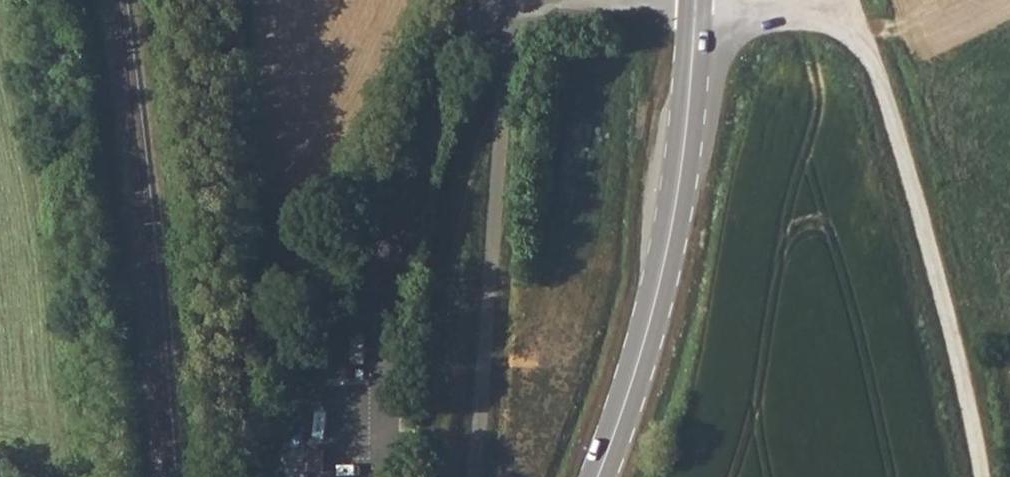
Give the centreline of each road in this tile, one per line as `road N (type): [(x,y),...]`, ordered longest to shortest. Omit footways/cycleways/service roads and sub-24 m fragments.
road 1 (unclassified): [(853,0),(937,274),(983,476)]
road 2 (secondary): [(601,476),(638,385),(666,279),(698,18)]
road 3 (unclassified): [(698,18),(840,0)]

